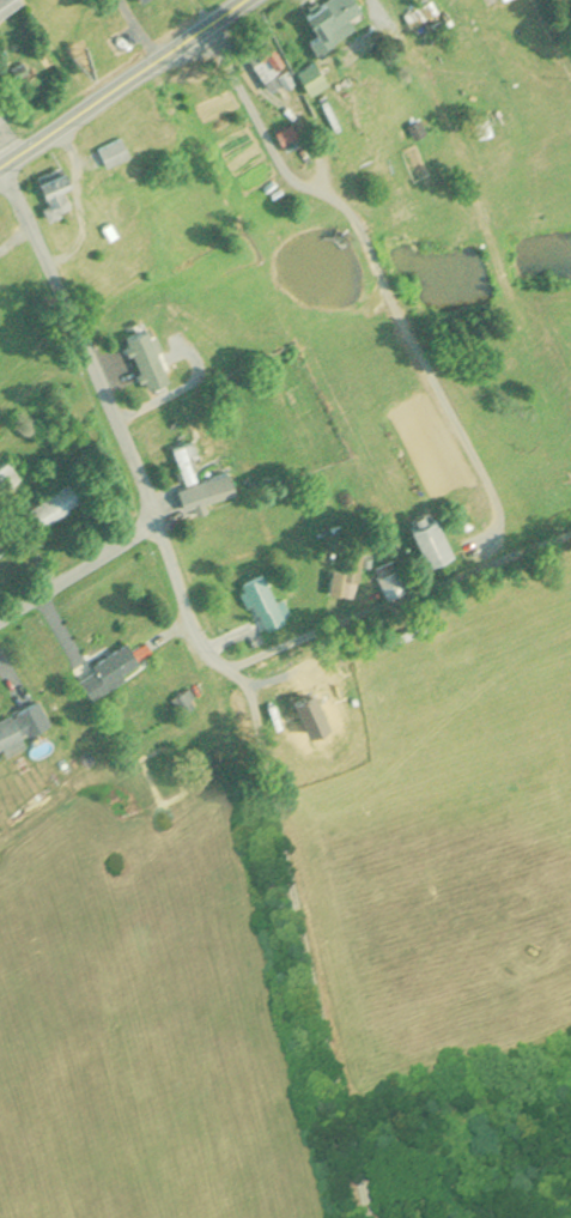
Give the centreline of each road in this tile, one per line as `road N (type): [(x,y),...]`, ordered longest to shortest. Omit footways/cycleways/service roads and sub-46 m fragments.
road 1 (residential): [(230,662),(378,1217)]
road 2 (residential): [(153,517),(177,563),(198,635),(219,662),(570,532)]
road 3 (residential): [(2,163),(148,489),(153,517)]
road 4 (primary): [(0,164),(249,0)]
road 5 (residential): [(0,622),(153,517)]

